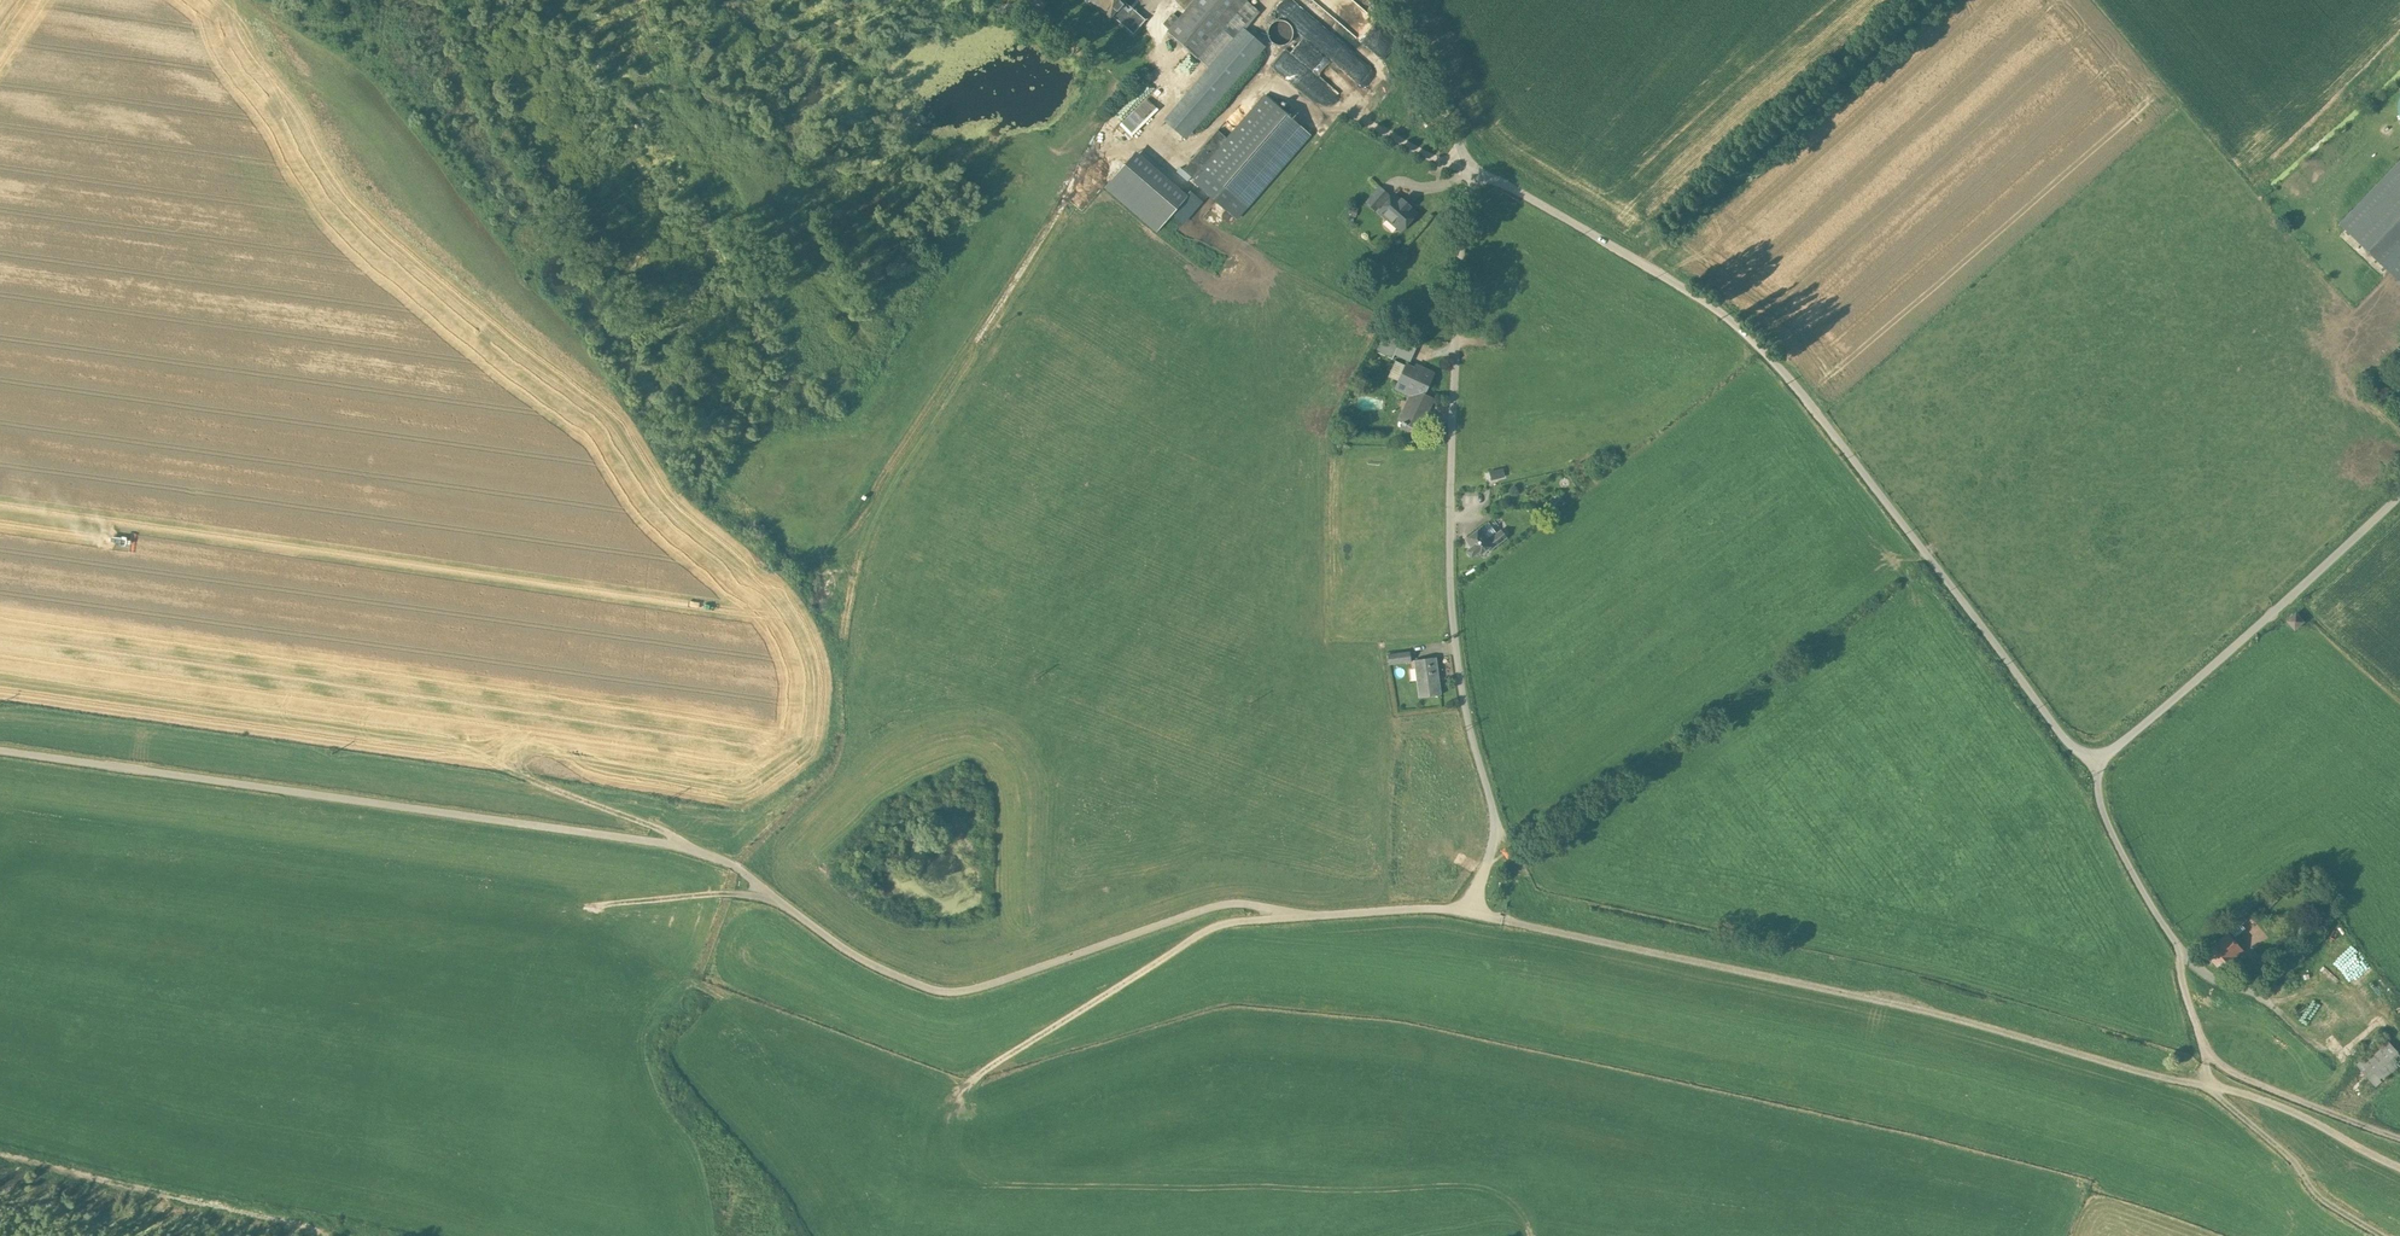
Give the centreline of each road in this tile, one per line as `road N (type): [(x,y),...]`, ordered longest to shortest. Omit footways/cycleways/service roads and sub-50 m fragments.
road 1 (unclassified): [(1466,163),(1451,378),(1450,602),(1464,706),(1496,826),(1468,909),(1299,916),(1210,907),(992,985),(946,992),(856,956),(736,866),(669,843),(0,752)]
road 2 (track): [(1468,909),(1943,1015),(2238,1092),(2399,1167)]
road 3 (unclassified): [(2096,763),(2064,738),(1766,351),(1722,311),(1466,163)]
road 4 (unclassified): [(2399,495),(2096,763)]
road 5 (track): [(1299,916),(1221,924),(978,1080)]
road 6 (unclassified): [(2096,763),(2118,848),(2180,953),(2203,1048)]
road 7 (track): [(844,717),(830,771),(733,871),(696,977)]
road 8 (track): [(2210,1085),(2297,1164),(2321,1198),(2382,1235)]
road 9 (track): [(691,851),(651,826),(514,774)]
road 10 (track): [(776,899),(691,895),(592,906)]
road 11 (unclassified): [(1466,163),(1413,32),(1384,0)]
road 12 (track): [(1069,197),(967,333)]

